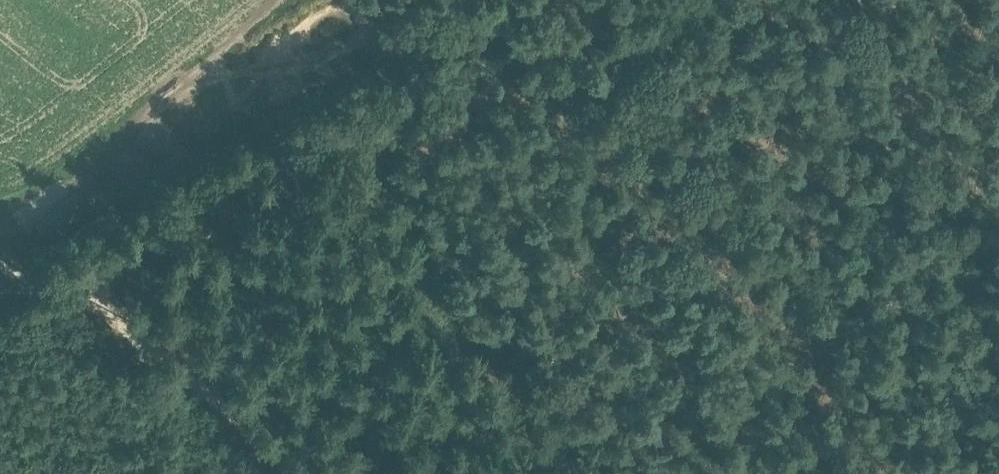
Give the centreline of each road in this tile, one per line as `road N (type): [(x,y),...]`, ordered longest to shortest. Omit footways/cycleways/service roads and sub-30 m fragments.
road 1 (track): [(57,289),(75,286),(247,166),(499,78),(580,0)]
road 2 (track): [(288,473),(221,407),(107,321)]

